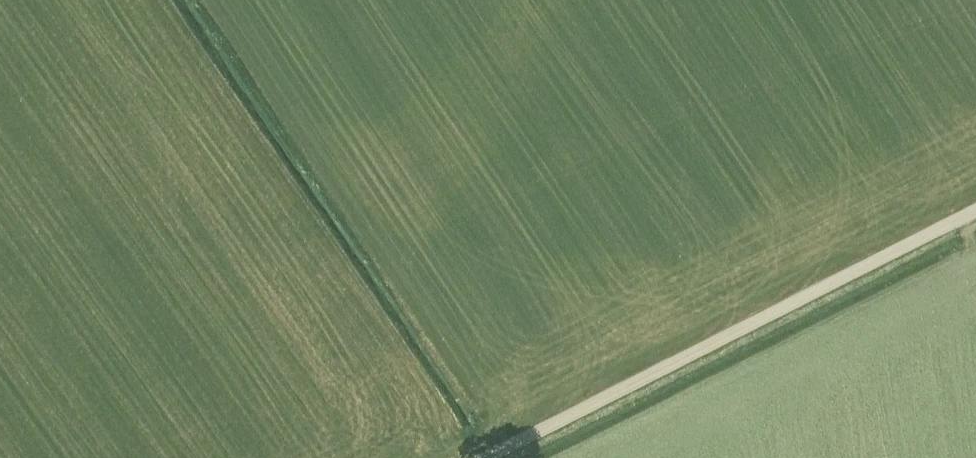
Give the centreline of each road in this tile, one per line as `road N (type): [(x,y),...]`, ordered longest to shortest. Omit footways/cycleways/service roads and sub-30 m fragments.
road 1 (unclassified): [(481,457),(975,211)]

